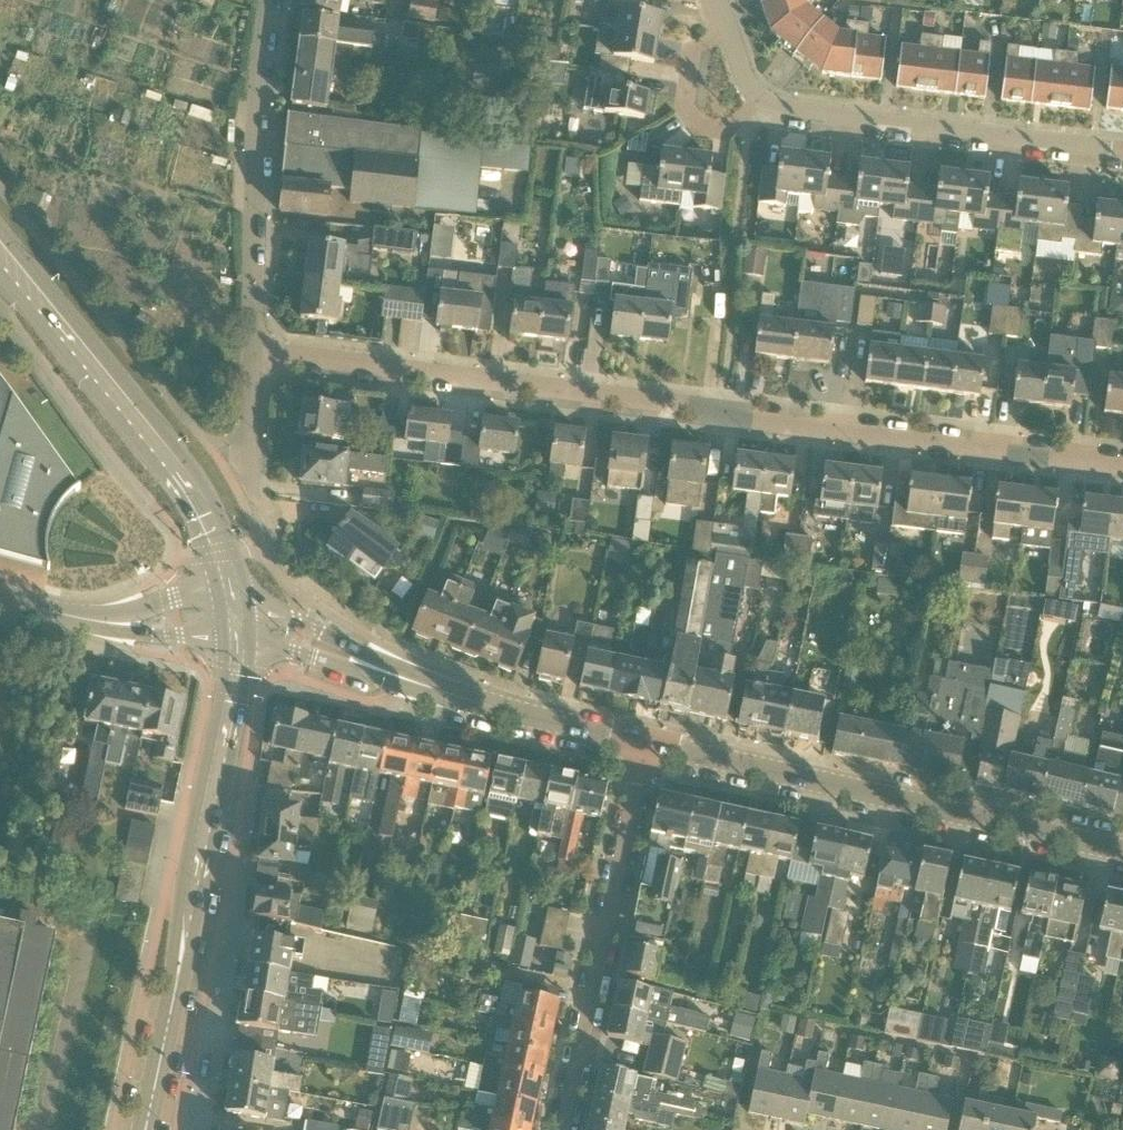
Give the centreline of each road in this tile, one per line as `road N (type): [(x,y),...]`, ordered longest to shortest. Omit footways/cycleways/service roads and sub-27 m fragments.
road 1 (residential): [(1122,468),(253,349)]
road 2 (tertiary): [(145,1129),(218,794),(237,644)]
road 3 (tertiary): [(1122,857),(646,745)]
road 4 (residential): [(1122,153),(768,109),(748,90),(714,0)]
road 5 (tertiary): [(0,249),(167,457),(230,597)]
road 6 (residential): [(646,745),(560,1129)]
road 7 (residential): [(253,349),(255,132),(274,0)]
road 8 (tertiary): [(646,745),(373,667)]
road 9 (tertiary): [(373,667),(349,646),(230,597)]
road 10 (residential): [(252,504),(253,349)]
road 11 (tertiary): [(237,644),(373,667)]
road 12 (unclassified): [(107,622),(142,636),(237,644)]
road 13 (unclassified): [(230,597),(171,599),(107,622)]

